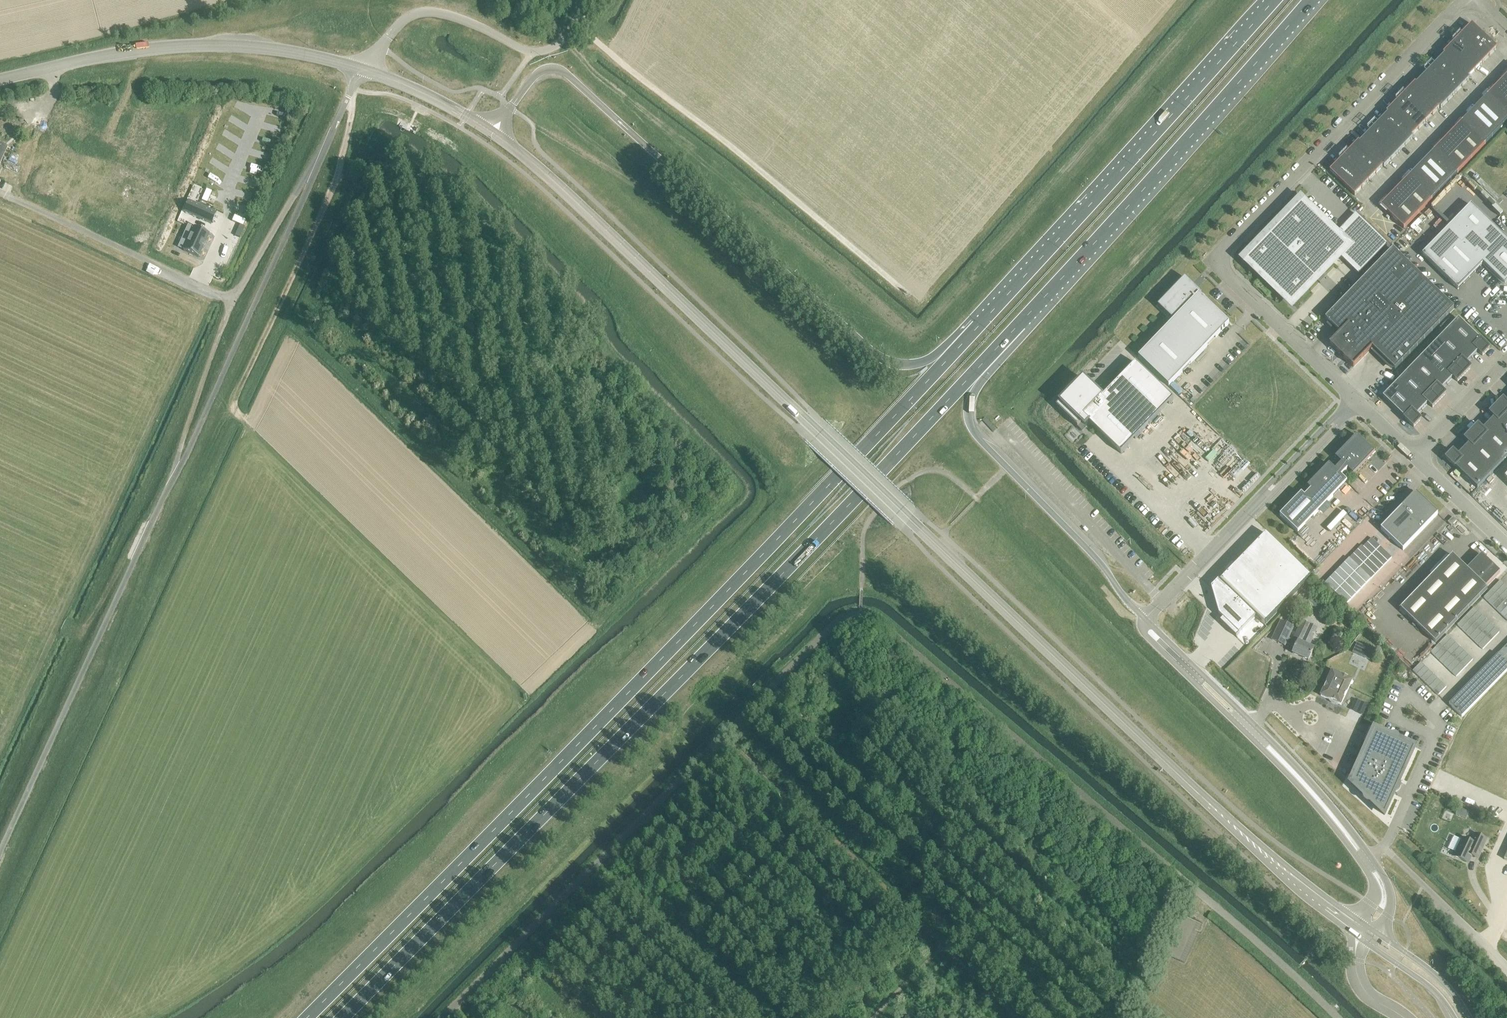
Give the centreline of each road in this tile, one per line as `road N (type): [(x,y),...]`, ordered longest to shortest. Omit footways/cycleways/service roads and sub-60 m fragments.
road 1 (secondary): [(1364,934),(1263,854),(578,204),(493,133)]
road 2 (trunk): [(341,1017),(1020,327)]
road 3 (trunk): [(953,353),(305,1017)]
road 4 (track): [(0,853),(315,167)]
road 5 (trunk): [(953,353),(909,365),(883,360),(564,72),(540,71),(493,133)]
road 6 (unclassified): [(1465,0),(1223,253),(1229,277),(1354,401)]
road 7 (trunk): [(1274,0),(953,353)]
road 8 (trunk): [(1020,327),(1309,0)]
road 9 (secondary): [(1364,934),(1391,908),(1378,869),(1303,775),(1145,620)]
road 10 (unclassified): [(1145,620),(1146,636),(1291,778),(1369,875),(1375,891),(1364,934)]
road 11 (trunk): [(1145,620),(970,424),(971,398),(1018,342),(1020,327)]
road 12 (secondary): [(363,70),(276,49),(205,45),(110,55),(0,80)]
road 13 (track): [(351,89),(339,176),(233,408)]
road 14 (track): [(944,945),(723,738)]
road 15 (unclassified): [(363,70),(411,14),(457,16),(530,55),(560,43),(586,0)]
road 16 (track): [(768,1017),(598,862)]
road 17 (track): [(1016,1017),(944,945),(870,1017)]
road 18 (track): [(233,301),(174,476)]
road 19 (unclassified): [(1145,620),(1265,495)]
road 20 (track): [(1184,880),(1124,1017)]
road 21 (secondary): [(493,133),(363,70)]
road 22 (secondary): [(1469,1017),(1423,965),(1364,934)]
road 23 (unclassified): [(1506,361),(1415,456)]
road 24 (unclassified): [(1415,456),(1506,544)]
road 25 (secondary): [(1364,934),(1454,1017)]

